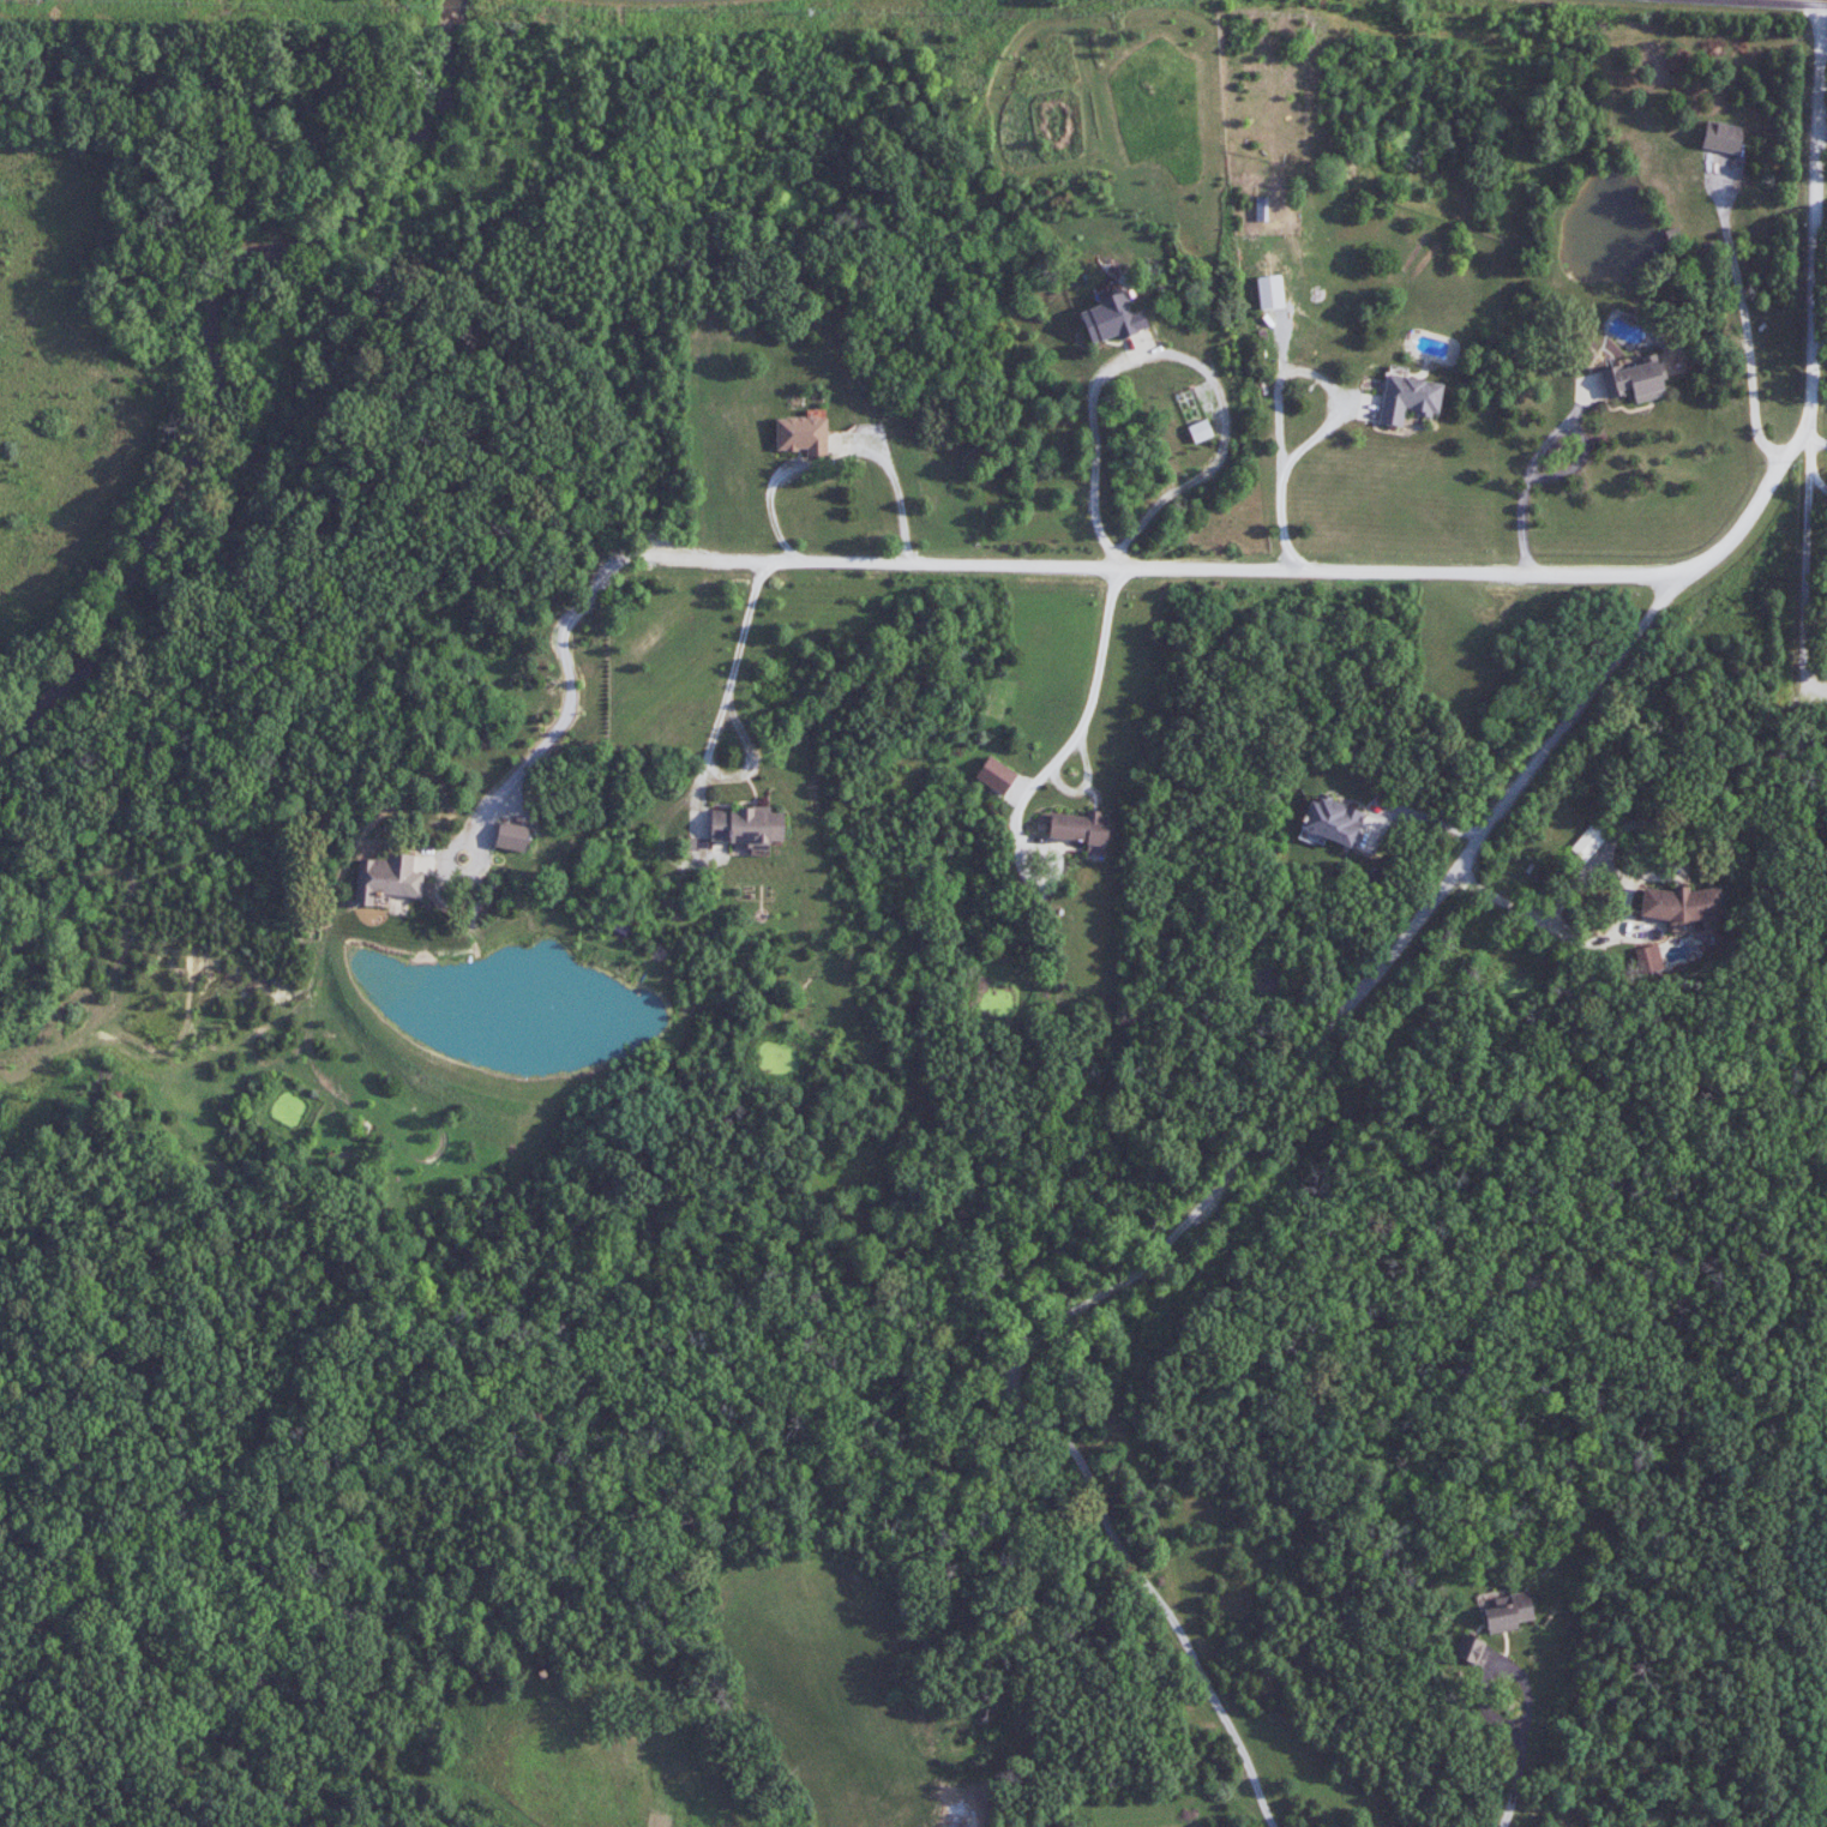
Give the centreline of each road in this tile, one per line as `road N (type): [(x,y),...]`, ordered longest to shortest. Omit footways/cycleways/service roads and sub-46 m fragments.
road 1 (residential): [(1823,0),(1809,435),(1780,464),(1731,541),(1677,576),(668,554)]
road 2 (residential): [(1677,576),(1212,1200),(1154,1264),(1077,1306),(1042,1339),(1042,1407),(1094,1476),(1113,1540),(1184,1635),(1277,1826)]

